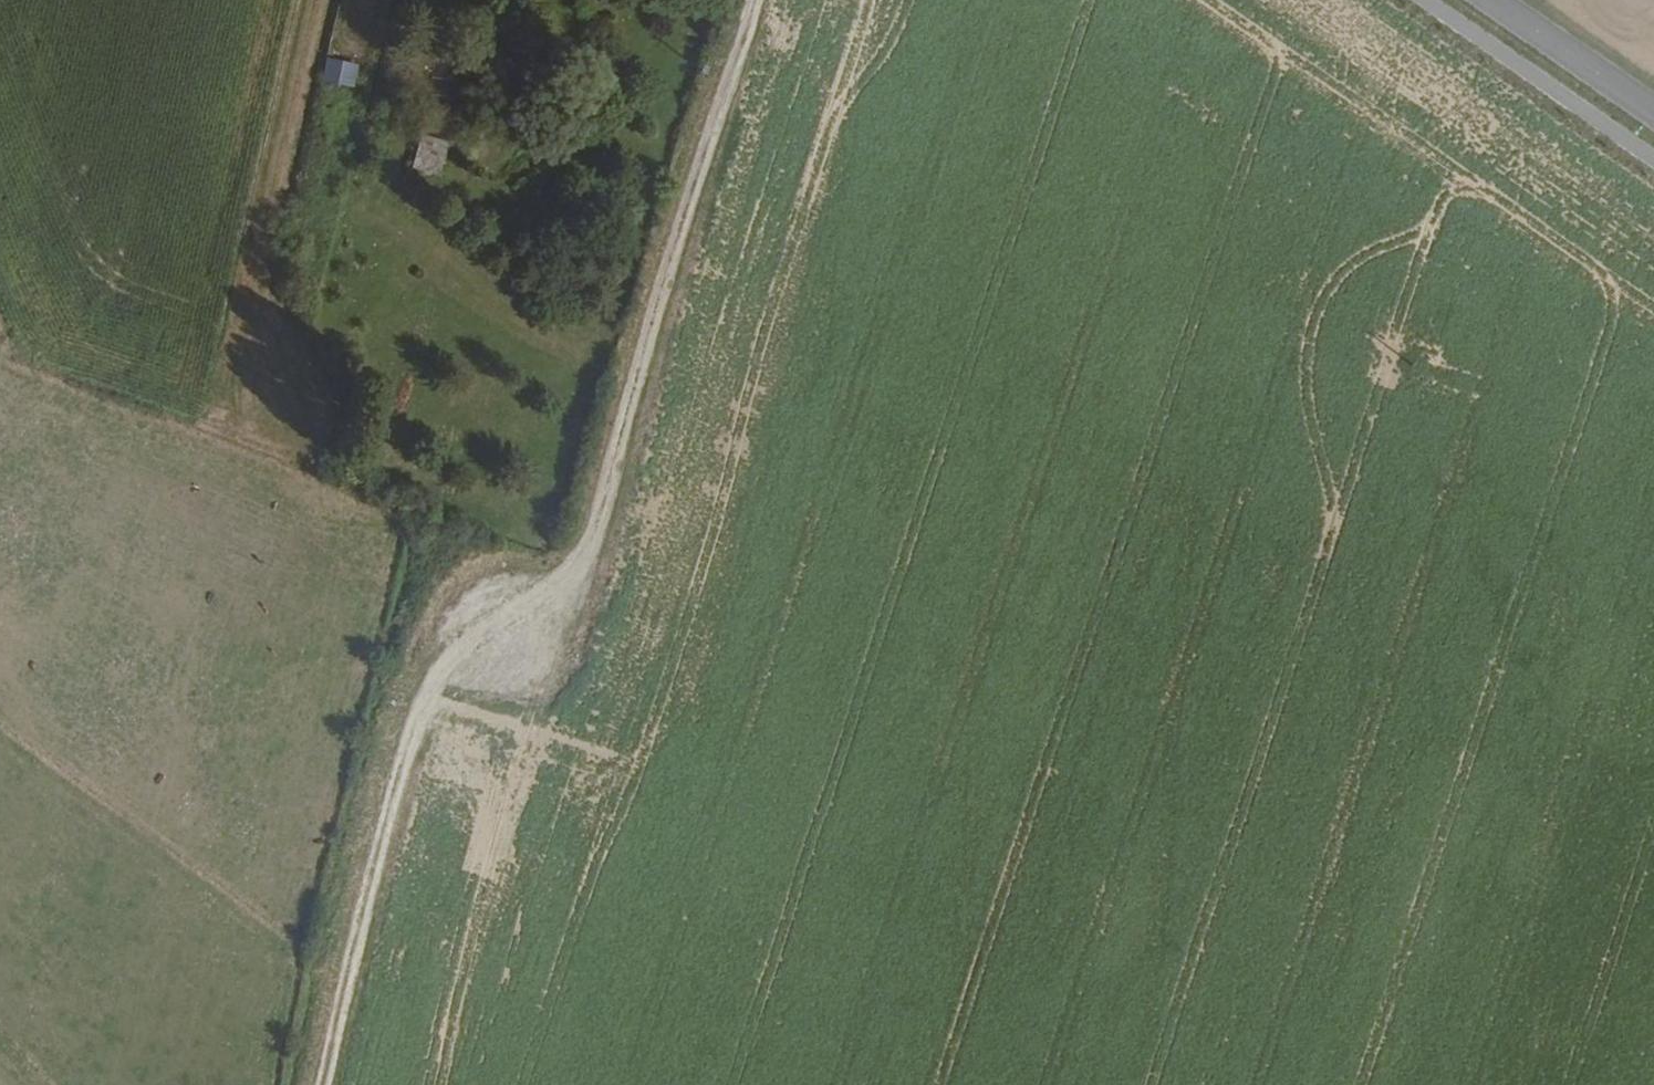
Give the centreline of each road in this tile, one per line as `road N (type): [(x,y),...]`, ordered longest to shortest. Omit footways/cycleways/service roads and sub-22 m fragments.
road 1 (track): [(307,1084),(328,988),(416,731),(446,666),(477,625),(564,576),(603,535),(641,371),(760,0)]
road 2 (tertiary): [(1653,109),(1495,0)]

